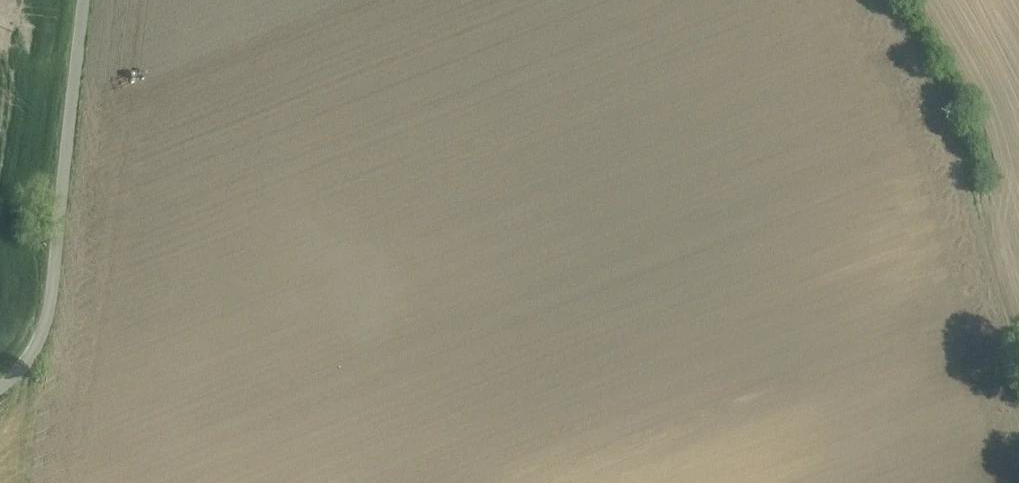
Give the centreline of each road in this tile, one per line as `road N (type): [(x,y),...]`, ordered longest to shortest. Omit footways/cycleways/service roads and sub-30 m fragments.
road 1 (unclassified): [(90,0),(59,323),(41,357),(0,394)]

